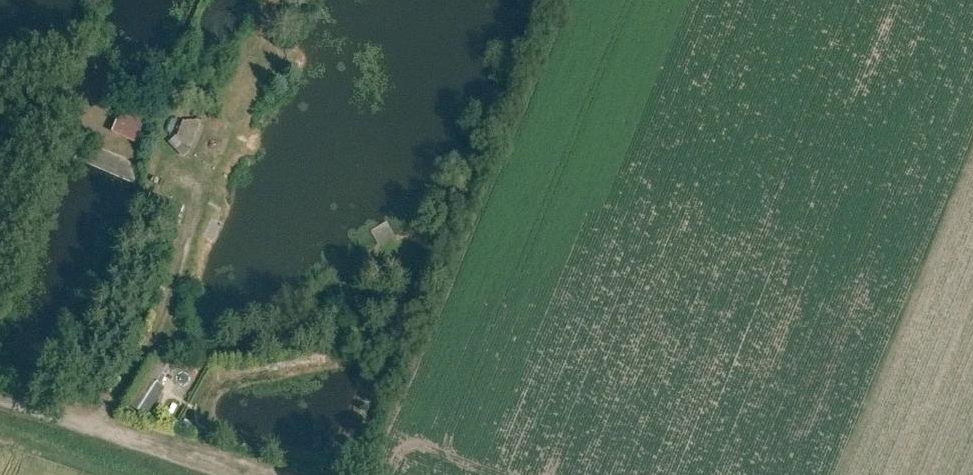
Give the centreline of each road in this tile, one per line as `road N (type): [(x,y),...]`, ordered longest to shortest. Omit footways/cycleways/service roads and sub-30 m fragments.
road 1 (track): [(245,474),(0,393)]

